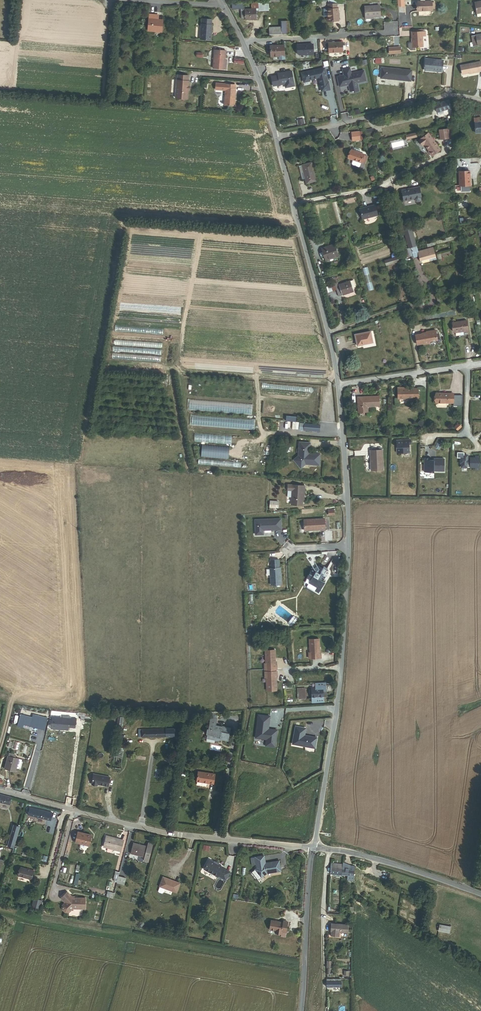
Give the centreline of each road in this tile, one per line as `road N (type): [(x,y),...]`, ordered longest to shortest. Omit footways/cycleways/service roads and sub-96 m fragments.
road 1 (residential): [(338,384),(347,545),(338,700),(313,848)]
road 2 (unclassified): [(313,848),(167,835),(0,792)]
road 3 (residential): [(275,137),(338,384)]
road 4 (residential): [(275,137),(458,95),(480,100)]
road 5 (unclassified): [(313,848),(376,859),(480,896)]
road 6 (unclassified): [(301,1010),(313,848)]
road 7 (residential): [(480,364),(338,384)]
road 8 (residential): [(226,5),(275,137)]

